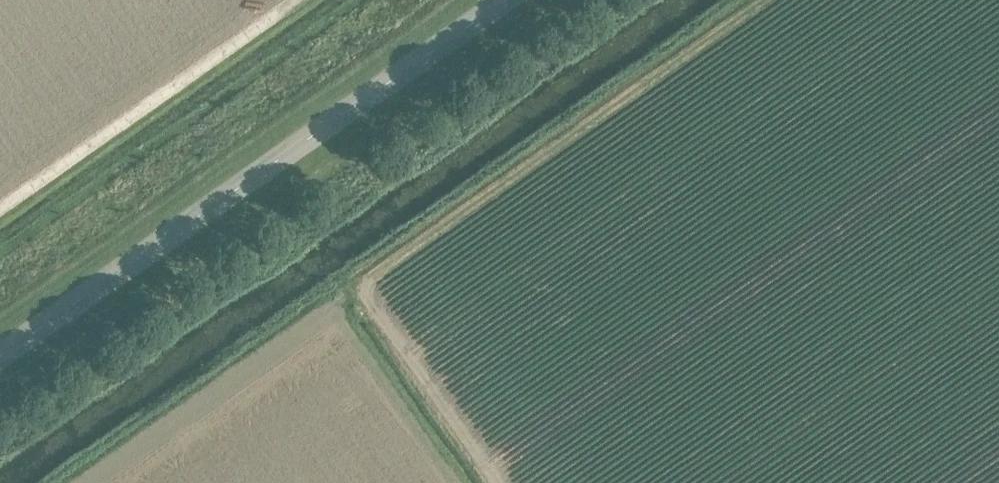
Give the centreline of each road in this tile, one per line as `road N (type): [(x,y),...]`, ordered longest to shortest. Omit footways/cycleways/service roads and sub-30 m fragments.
road 1 (unclassified): [(0,359),(510,0)]

